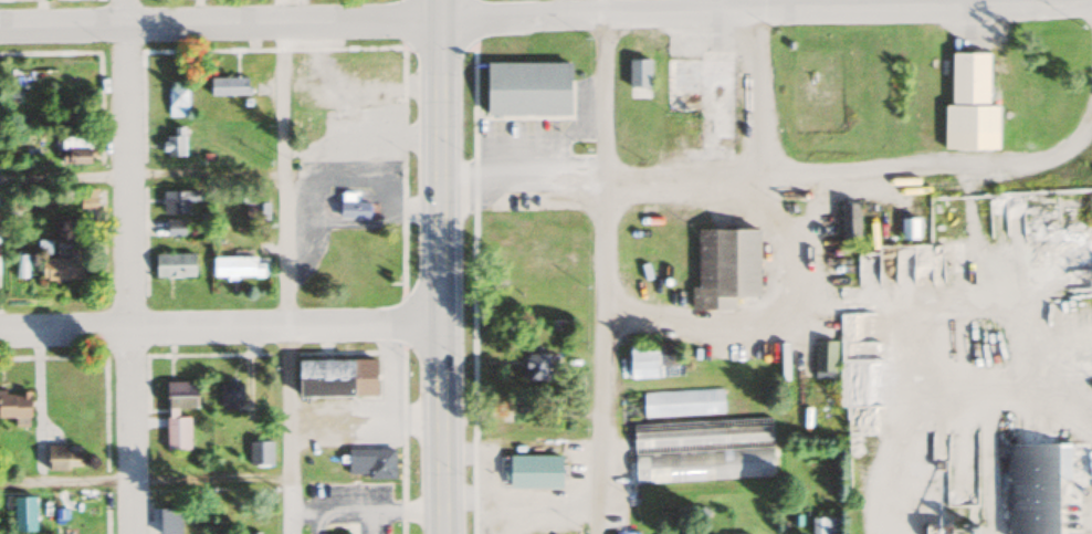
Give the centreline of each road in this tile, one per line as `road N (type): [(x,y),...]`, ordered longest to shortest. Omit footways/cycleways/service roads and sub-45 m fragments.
road 1 (residential): [(437,21),(1076,0)]
road 2 (residential): [(128,533),(123,0)]
road 3 (primary): [(441,533),(437,0)]
road 4 (residential): [(0,329),(439,326)]
road 5 (residential): [(437,21),(0,25)]
road 6 (residential): [(763,176),(758,0)]

